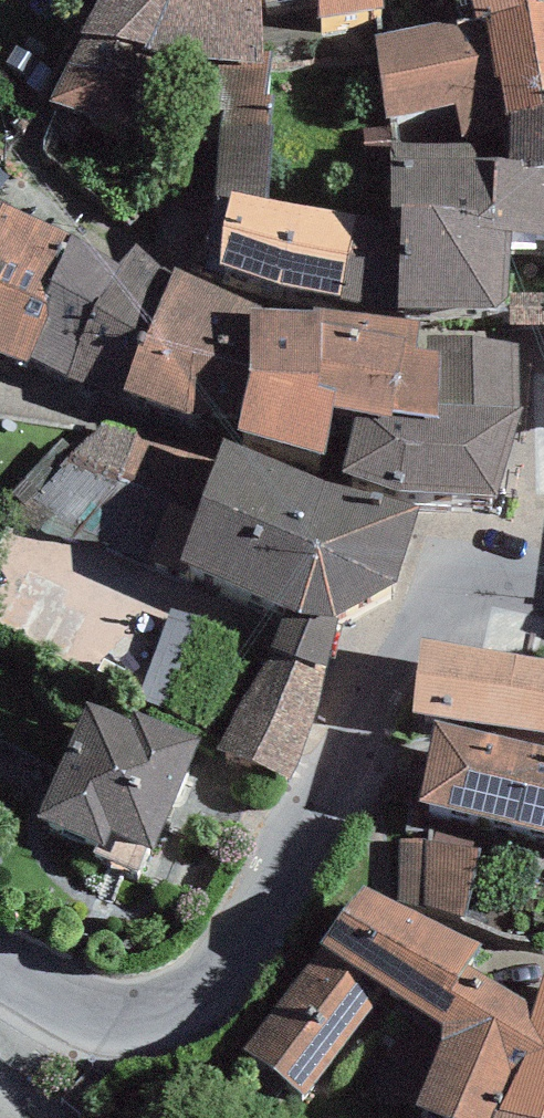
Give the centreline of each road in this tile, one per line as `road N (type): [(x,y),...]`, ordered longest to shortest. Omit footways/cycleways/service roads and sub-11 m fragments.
road 1 (tertiary): [(543,564),(467,555),(249,924),(187,1005),(164,1019),(107,1020),(0,966)]

